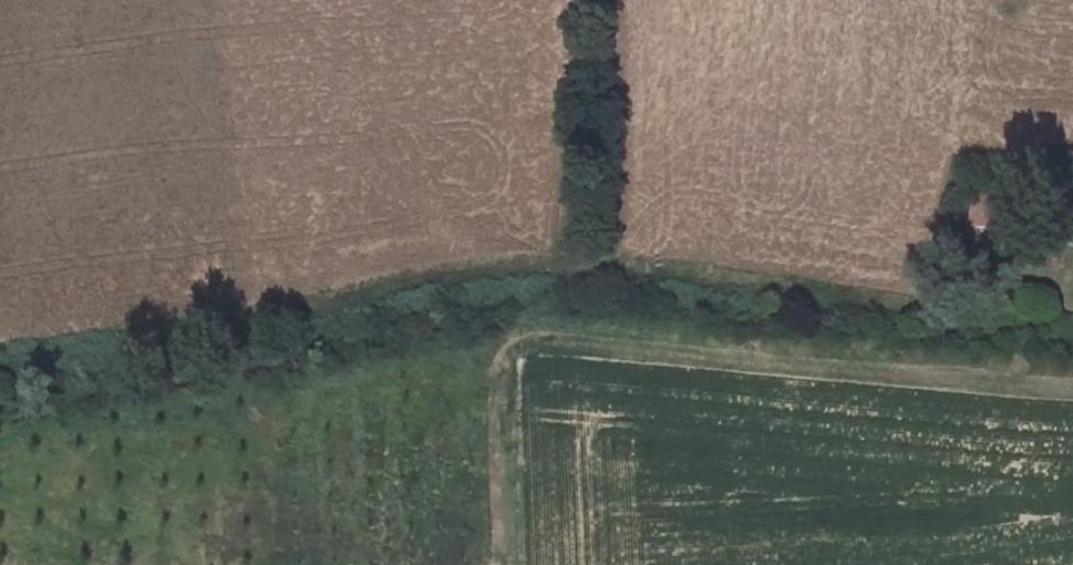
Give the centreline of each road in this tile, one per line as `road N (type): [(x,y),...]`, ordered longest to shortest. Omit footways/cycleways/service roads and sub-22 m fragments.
road 1 (track): [(447,275),(578,272),(1021,326),(1072,326)]
road 2 (track): [(1072,392),(534,339)]

